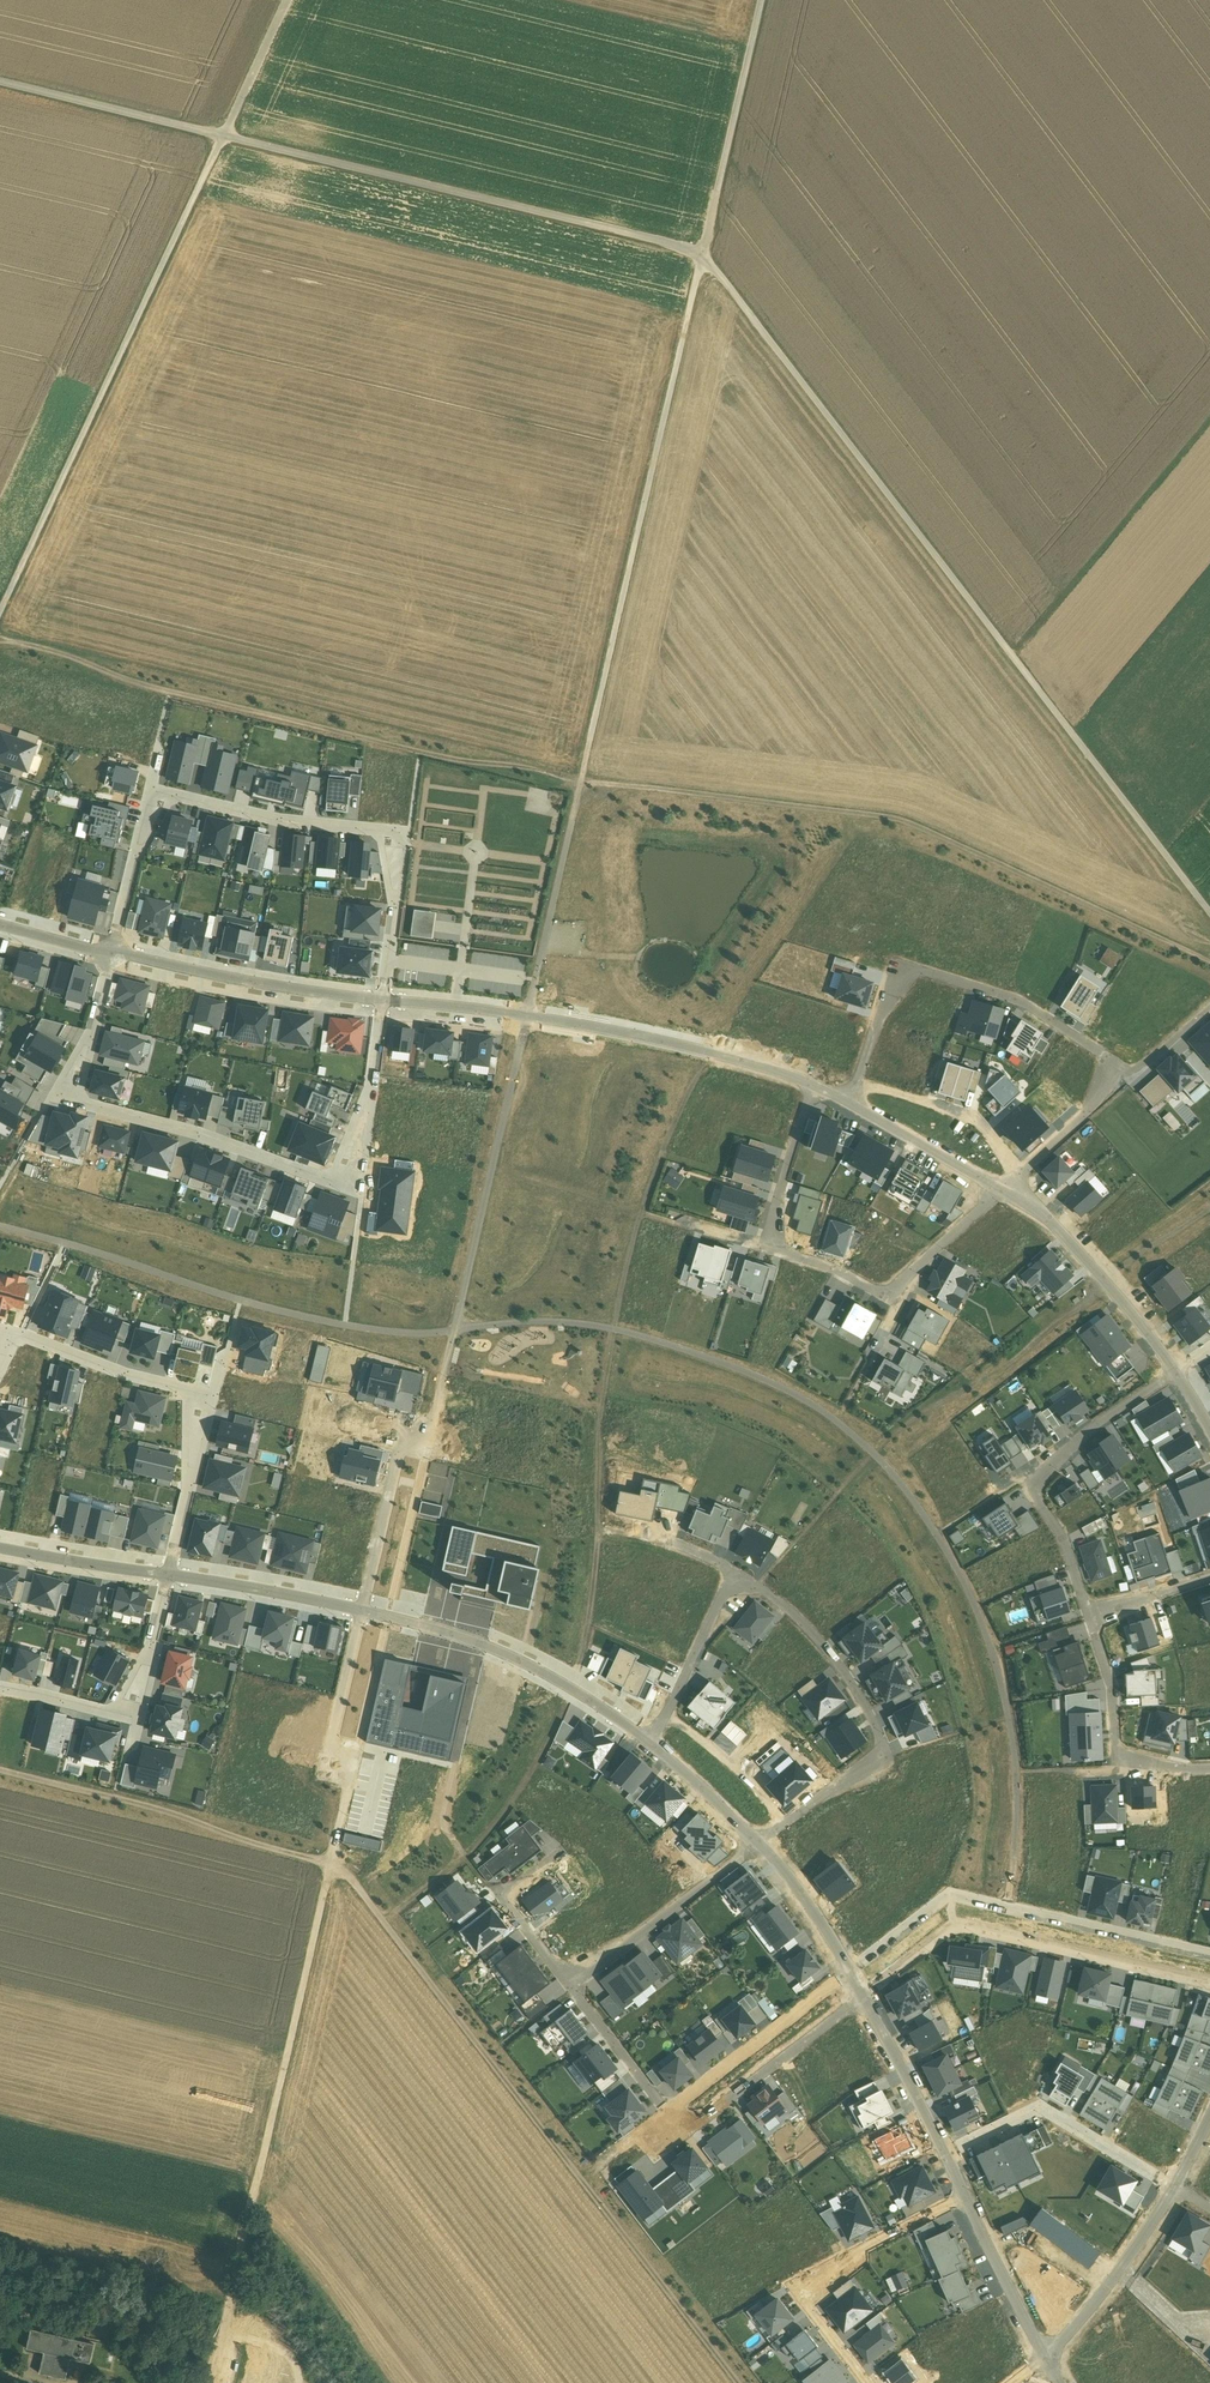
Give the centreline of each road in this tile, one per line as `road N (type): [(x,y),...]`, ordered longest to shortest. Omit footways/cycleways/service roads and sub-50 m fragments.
road 1 (track): [(359,1745),(763,0)]
road 2 (track): [(0,82),(705,253),(1209,910)]
road 3 (track): [(287,0),(0,613)]
road 4 (track): [(220,2340),(359,1745)]
road 5 (residential): [(113,953),(79,1076),(86,1104),(211,1137),(328,1181),(341,1180),(353,1151),(384,1001)]
road 6 (residential): [(113,953),(133,864),(163,795),(378,829),(391,842),(398,896),(384,1001)]
road 7 (residential): [(384,1001),(618,1031),(815,1085)]
road 8 (residential): [(759,1844),(881,1759),(881,1744),(857,1688),(813,1632),(736,1576)]
road 9 (residential): [(1209,1955),(952,1896),(848,1969)]
road 10 (residential): [(850,1104),(895,986),(917,969),(1017,1001),(1104,1055),(1110,1078)]
road 11 (residential): [(864,1995),(949,1928),(964,1925),(1209,1983)]
road 12 (residential): [(1091,1617),(1035,1483),(1091,1428),(1177,1373)]
road 13 (track): [(1013,656),(1209,421)]
road 14 (residential): [(867,2382),(803,2301),(804,2290),(966,2198)]
road 15 (residential): [(113,953),(384,1001)]
road 16 (residential): [(945,2152),(1041,2109),(1176,2187)]
road 17 (residential): [(1001,1190),(1054,1224),(1177,1373)]
road 18 (residential): [(669,2114),(693,2129),(864,1995)]
road 19 (residential): [(759,1844),(573,1991)]
road 20 (residential): [(848,1969),(669,2114)]
road 21 (residential): [(1091,1617),(1113,1688),(1120,1753),(1209,1770)]
road 22 (residential): [(573,1690),(482,1645),(361,1609)]
road 23 (residential): [(361,1609),(406,1437),(433,1425)]
road 24 (residential): [(0,1329),(196,1393)]
road 25 (residential): [(172,1573),(361,1609)]
road 26 (residential): [(350,1784),(334,1777),(327,1762),(361,1609)]
road 27 (residential): [(649,1738),(736,1576)]
road 28 (residential): [(196,1393),(191,1486),(172,1573)]
road 29 (residential): [(1046,2359),(966,2198)]
road 30 (residential): [(945,2152),(864,1995)]
road 31 (residential): [(0,1547),(172,1573)]
road 32 (residential): [(850,1104),(1001,1190)]
road 33 (residential): [(777,1240),(815,1085)]
road 34 (residential): [(1110,1078),(1085,1115),(1001,1190)]
road 35 (residential): [(669,2114),(573,1991)]
road 36 (residential): [(759,1844),(848,1969)]
road 37 (residential): [(649,1738),(759,1844)]
road 38 (residential): [(1001,1190),(891,1292)]
road 39 (residential): [(122,1713),(172,1573)]
road 40 (residential): [(891,1292),(789,1255),(777,1240)]
road 41 (residential): [(1176,2187),(1104,2292)]
road 42 (residential): [(1110,1078),(1143,1065),(1209,1005)]
road 43 (residential): [(0,1688),(122,1713)]
road 44 (residential): [(1209,1579),(1091,1617)]

